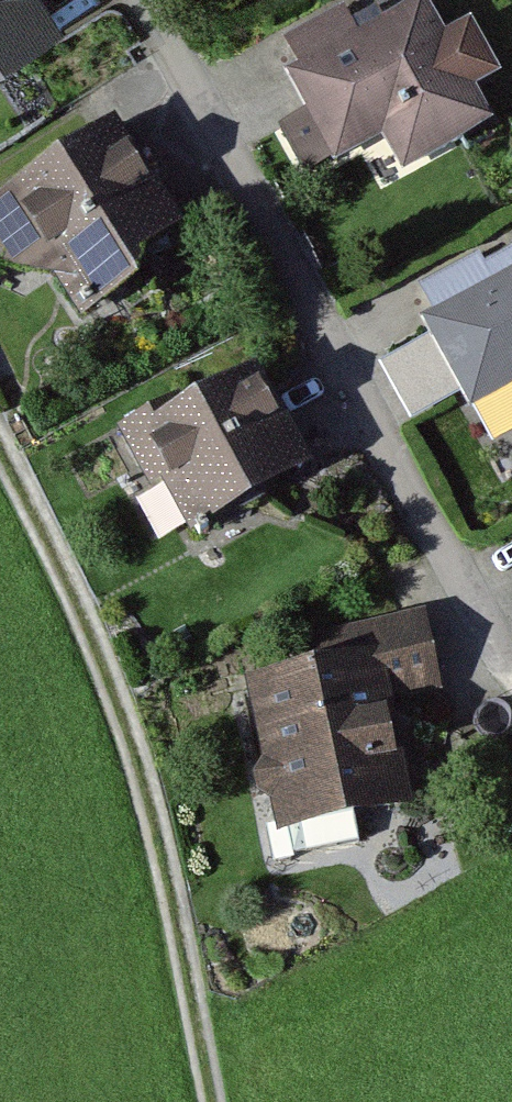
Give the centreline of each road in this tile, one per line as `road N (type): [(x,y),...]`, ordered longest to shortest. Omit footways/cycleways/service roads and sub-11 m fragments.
road 1 (residential): [(503,660),(146,0)]
road 2 (track): [(0,447),(96,639),(145,778),(213,1101)]

